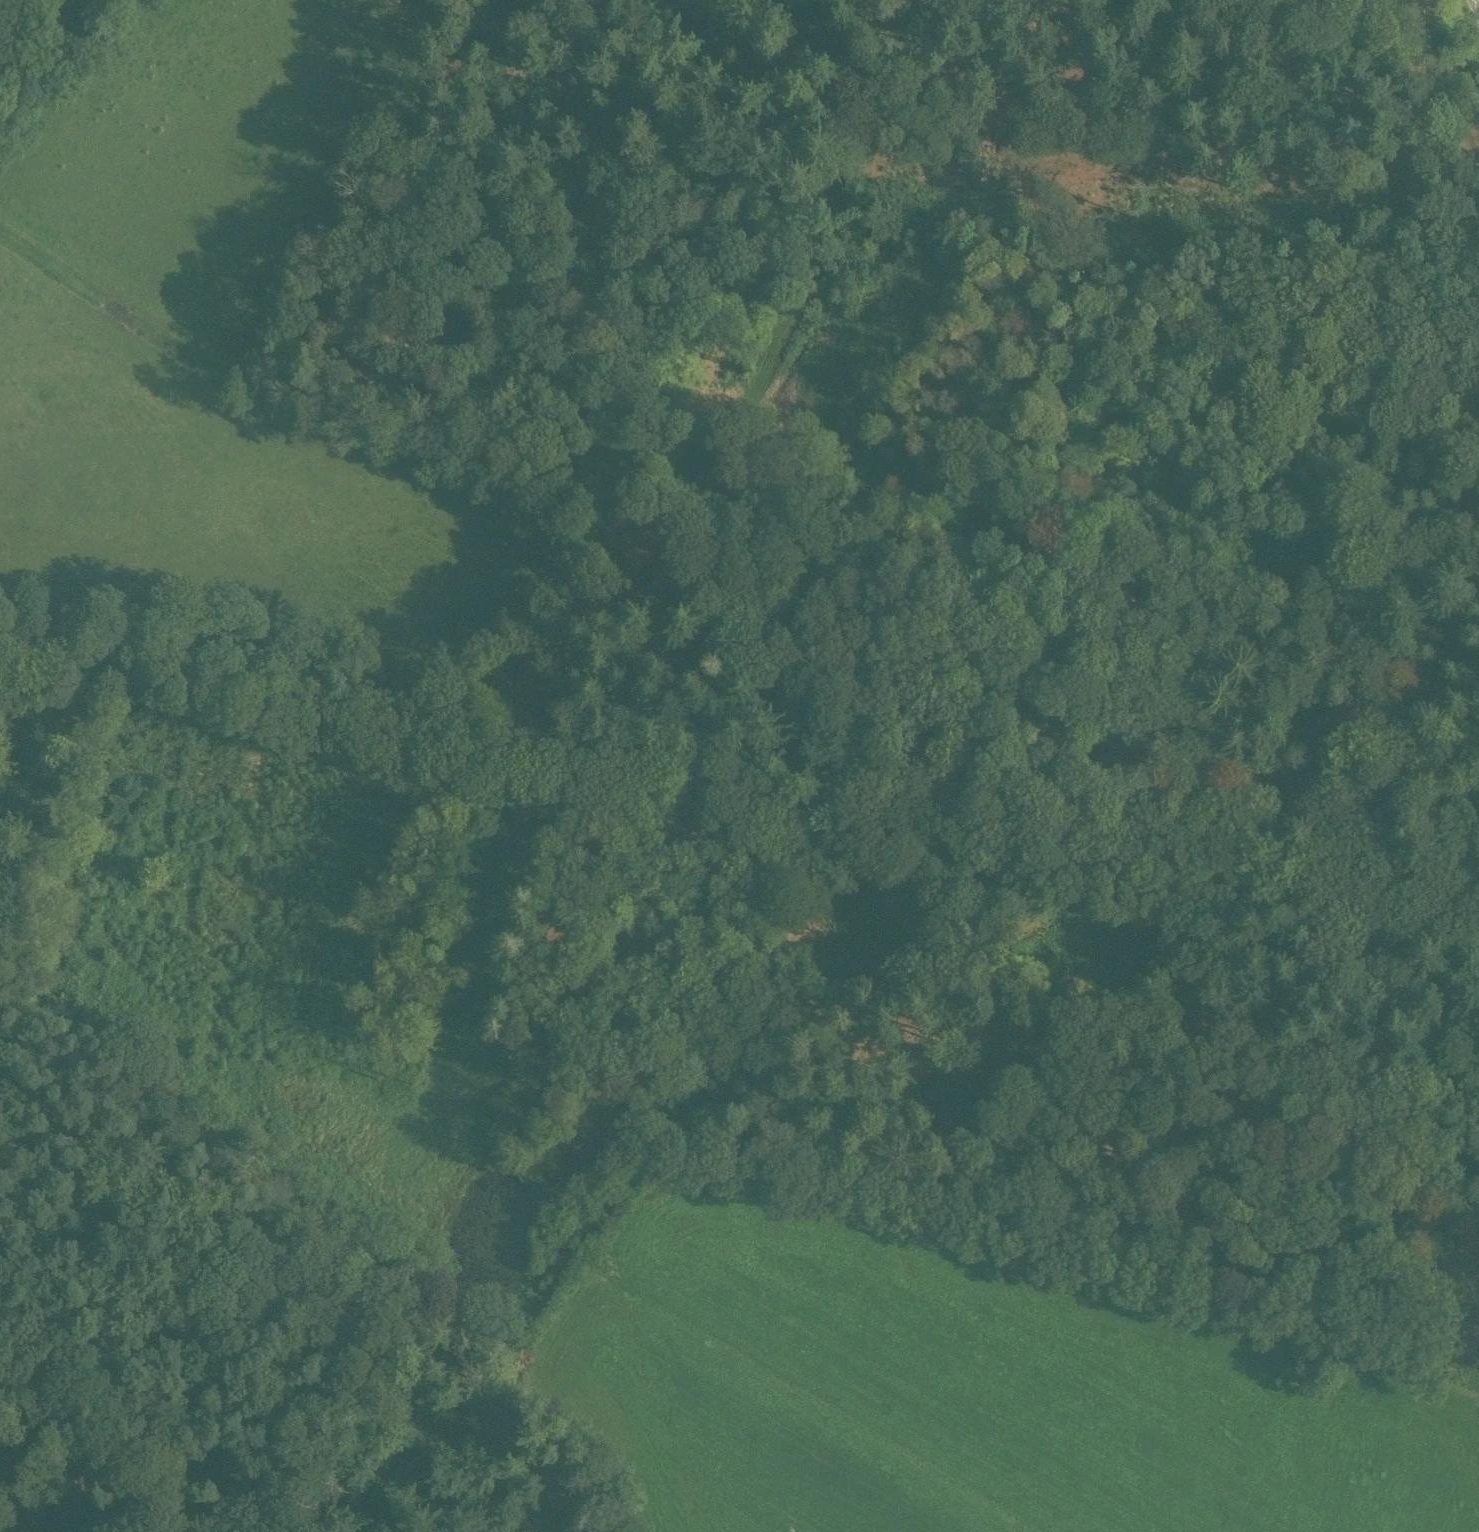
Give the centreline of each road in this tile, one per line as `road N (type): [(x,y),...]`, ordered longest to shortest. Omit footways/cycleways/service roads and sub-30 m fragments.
road 1 (track): [(0,602),(542,709),(868,817),(943,915),(1054,1003),(1151,1063),(1399,1178),(1478,1232)]
road 2 (track): [(517,704),(788,383)]
road 3 (track): [(898,0),(860,170),(788,383)]

